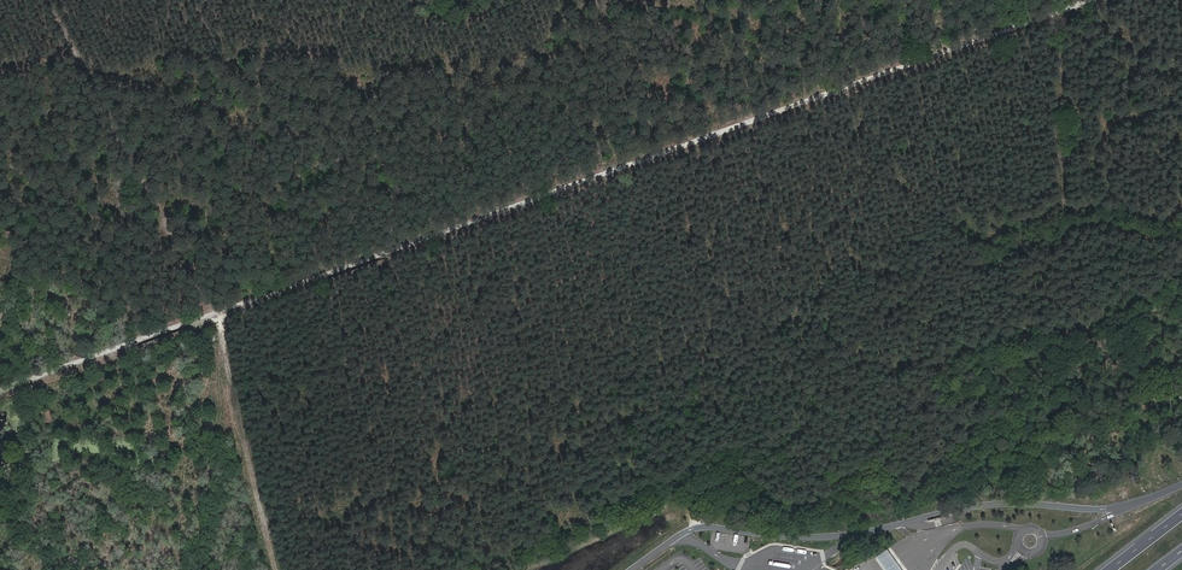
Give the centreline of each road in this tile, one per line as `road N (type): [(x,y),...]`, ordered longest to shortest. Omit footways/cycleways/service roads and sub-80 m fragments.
road 1 (track): [(1079,0),(0,391)]
road 2 (track): [(52,0),(219,322),(274,569)]

